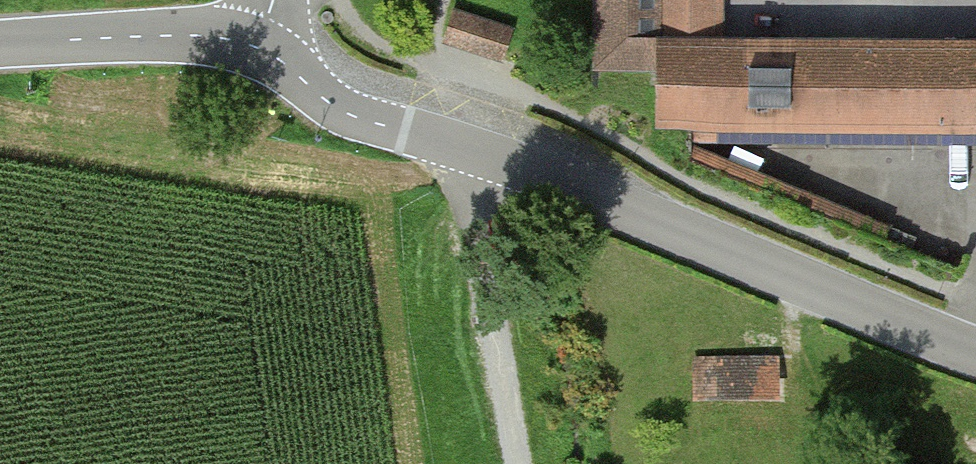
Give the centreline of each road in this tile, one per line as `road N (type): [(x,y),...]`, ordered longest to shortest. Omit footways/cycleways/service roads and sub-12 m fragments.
road 1 (tertiary): [(975,353),(616,201),(350,115),(281,61),(227,36),(0,45)]
road 2 (track): [(521,463),(454,145)]

